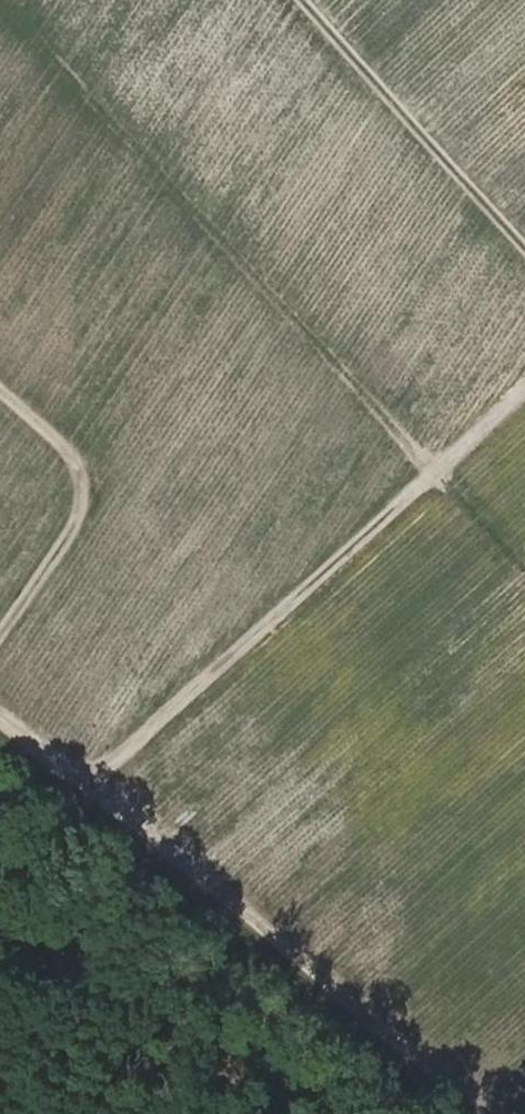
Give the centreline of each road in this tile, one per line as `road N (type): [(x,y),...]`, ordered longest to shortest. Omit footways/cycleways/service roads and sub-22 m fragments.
road 1 (track): [(524,567),(1,0)]
road 2 (track): [(42,832),(524,391)]
road 3 (track): [(306,0),(524,245)]
road 4 (track): [(0,392),(66,452),(85,480),(70,536),(0,641)]

